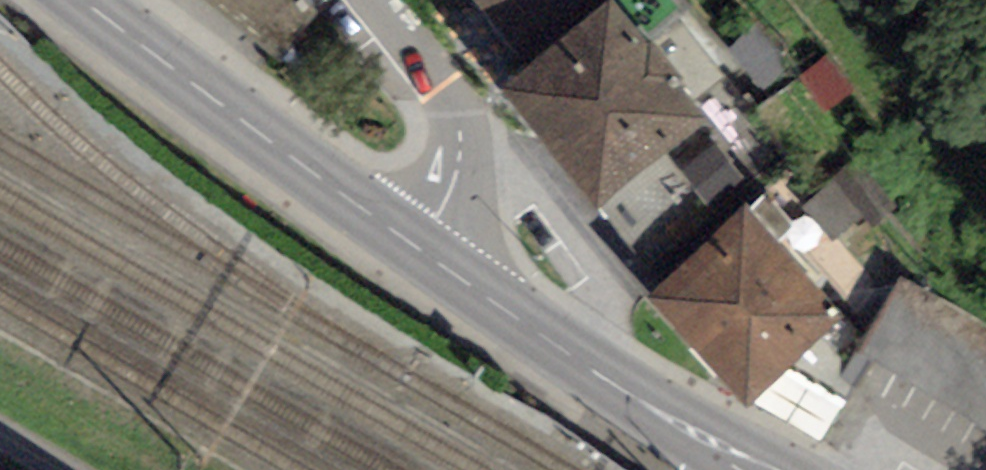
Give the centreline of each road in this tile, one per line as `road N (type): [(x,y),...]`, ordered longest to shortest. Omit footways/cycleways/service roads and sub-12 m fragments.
road 1 (primary): [(418,250),(80,0)]
road 2 (primary): [(753,469),(579,364),(418,250)]
road 3 (residential): [(418,250),(454,175),(459,115),(376,0)]

